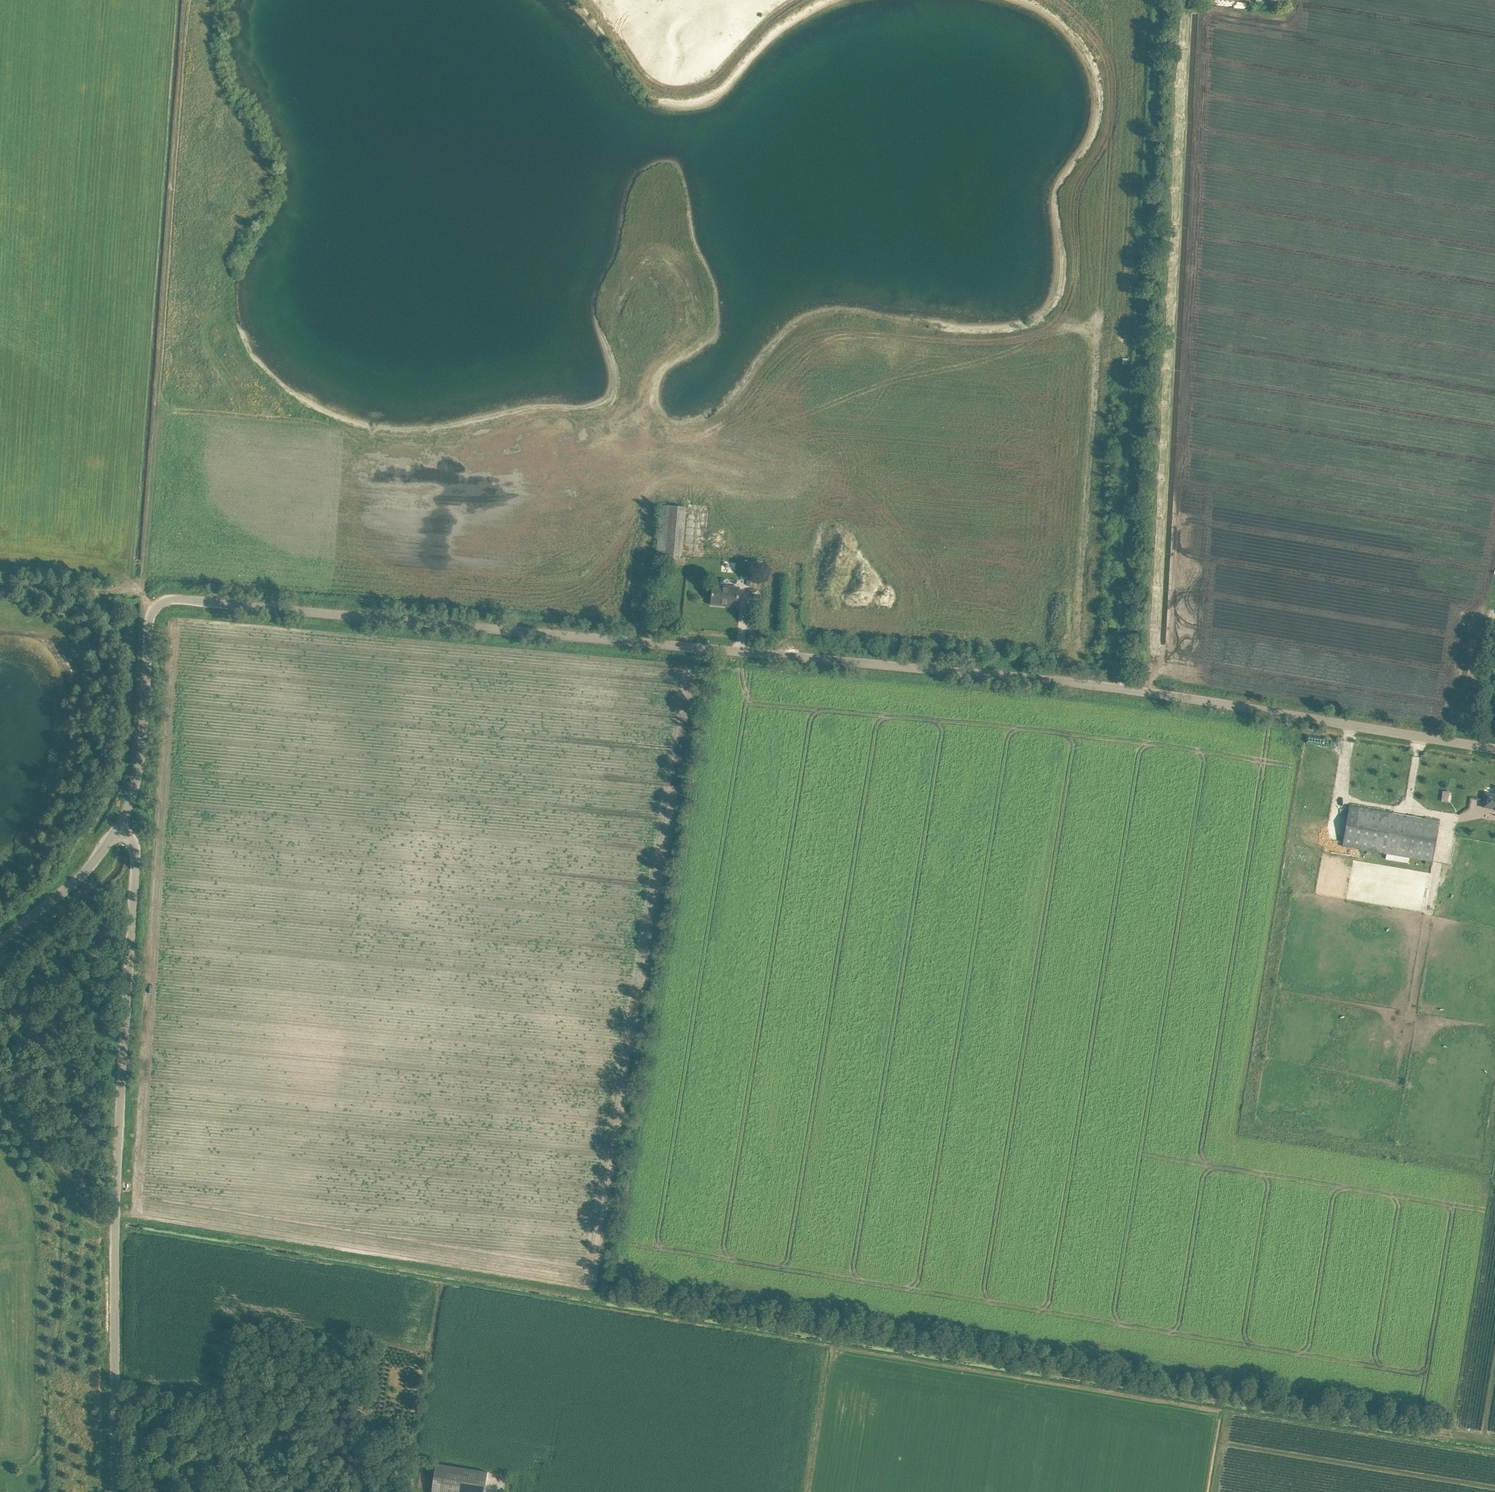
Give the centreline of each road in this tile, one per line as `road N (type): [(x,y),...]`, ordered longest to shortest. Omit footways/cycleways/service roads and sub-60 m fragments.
road 1 (unclassified): [(1494,748),(1123,688),(176,600)]
road 2 (unclassified): [(115,1491),(115,1216),(136,849),(121,825)]
road 3 (unclassified): [(121,825),(141,754),(150,618),(156,605),(176,600)]
road 4 (unclassified): [(121,825),(93,864),(0,942)]

